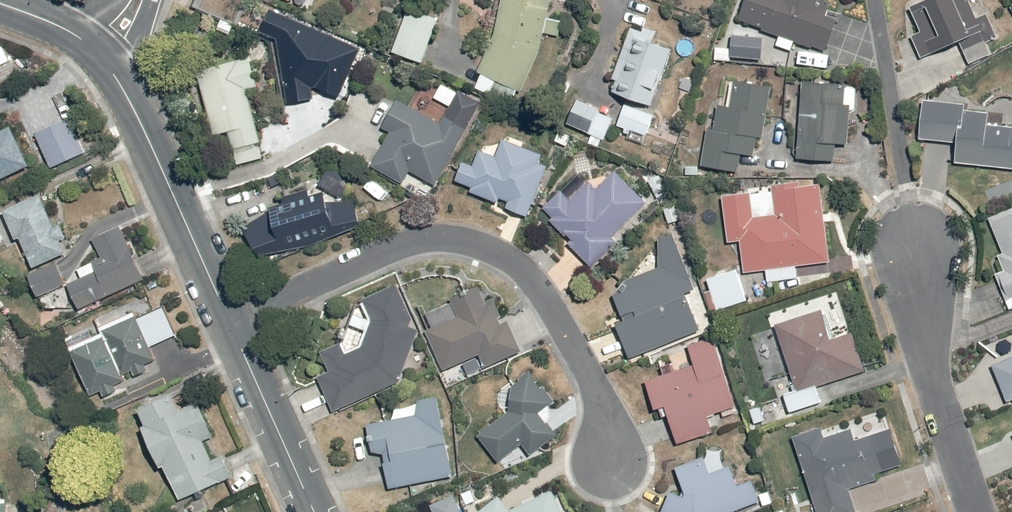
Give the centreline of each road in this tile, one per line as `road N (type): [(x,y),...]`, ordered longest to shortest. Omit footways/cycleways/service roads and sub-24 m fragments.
road 1 (residential): [(606,452),(593,387),(527,271),(466,240),(400,243),(228,322)]
road 2 (secondary): [(98,50),(145,132),(228,322)]
road 3 (residential): [(978,511),(946,433),(913,258)]
road 4 (secondary): [(228,322),(313,511)]

